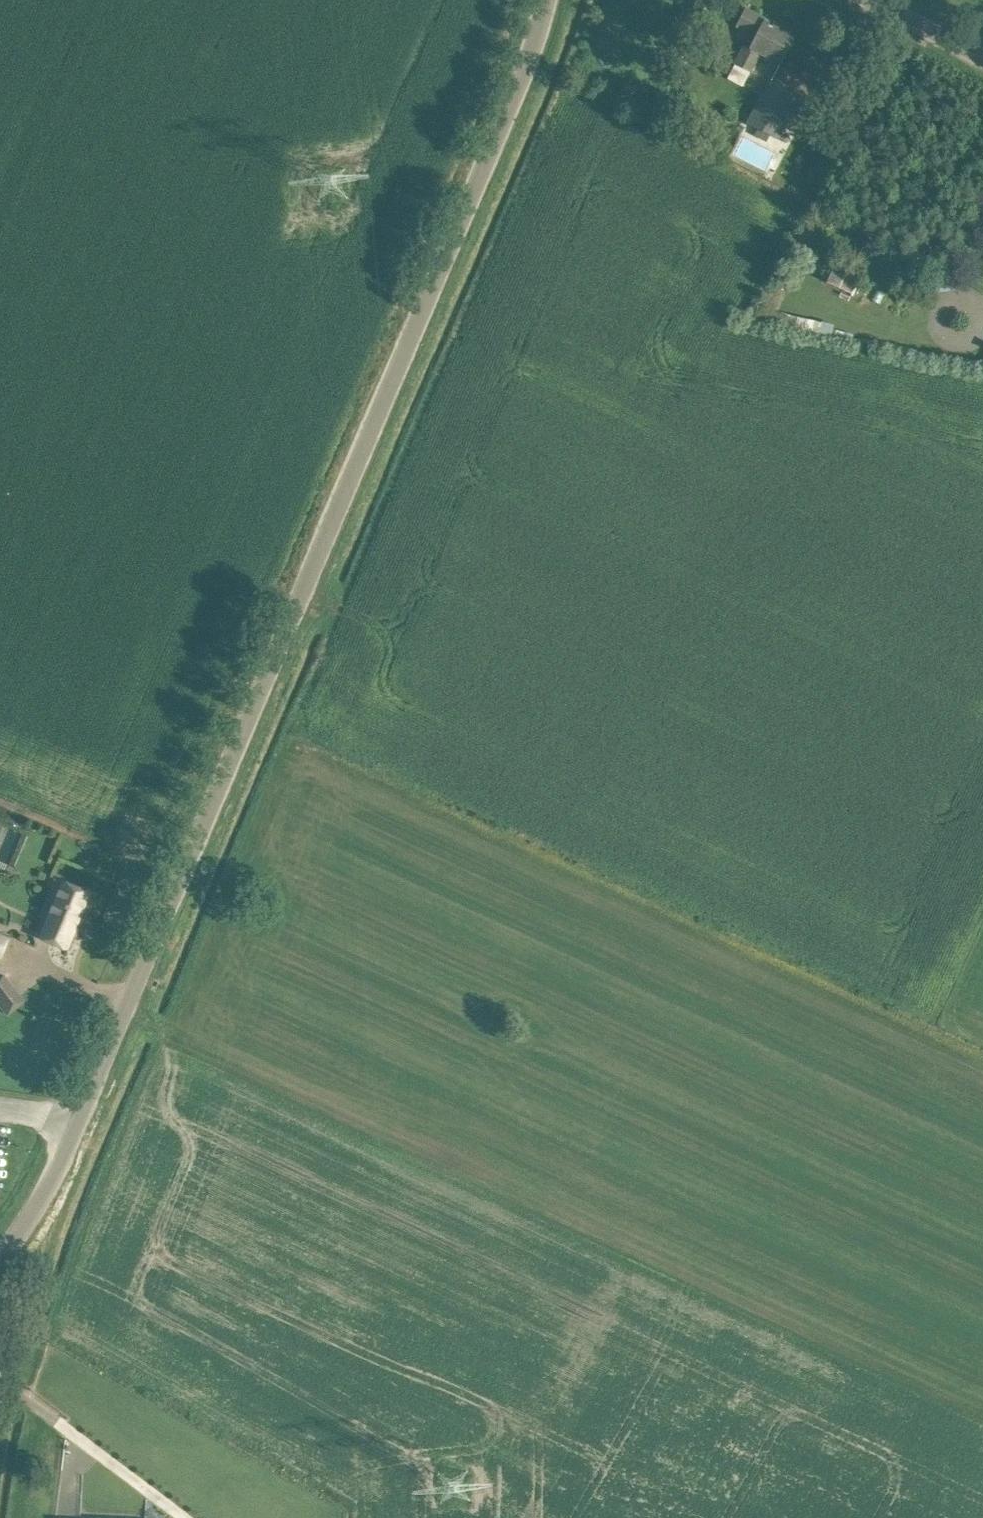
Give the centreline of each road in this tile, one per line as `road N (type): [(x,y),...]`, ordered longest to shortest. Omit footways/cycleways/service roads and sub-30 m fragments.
road 1 (unclassified): [(0,1261),(47,1193),(520,80),(547,0)]
road 2 (unclassified): [(872,0),(982,57)]

